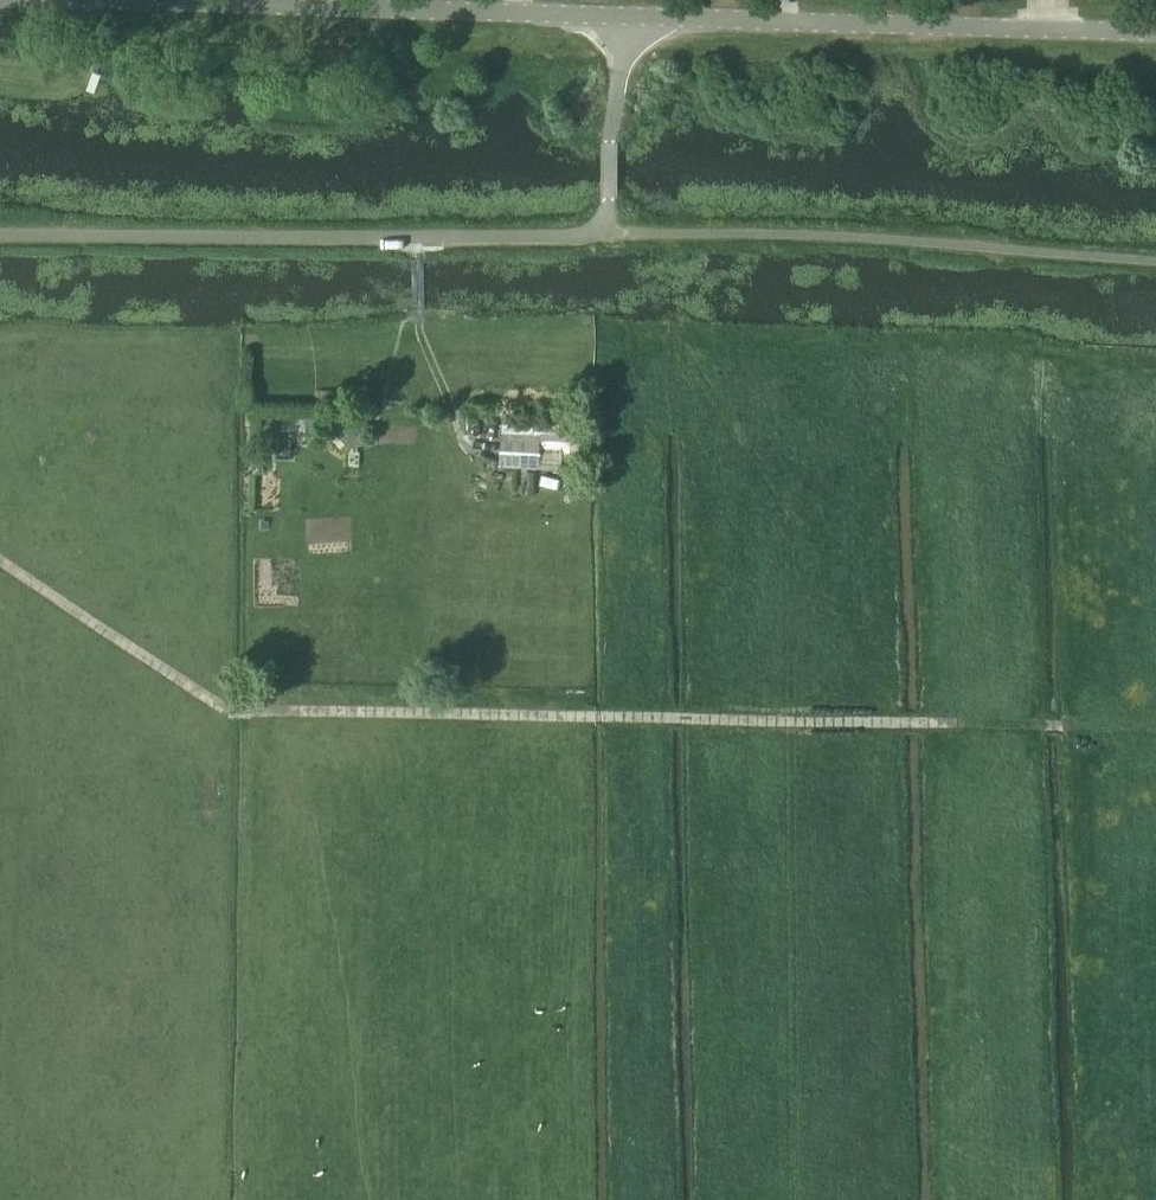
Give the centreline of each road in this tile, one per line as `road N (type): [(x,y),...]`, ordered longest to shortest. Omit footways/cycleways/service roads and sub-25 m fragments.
road 1 (unclassified): [(0,0),(1155,33)]
road 2 (track): [(604,232),(626,18)]

